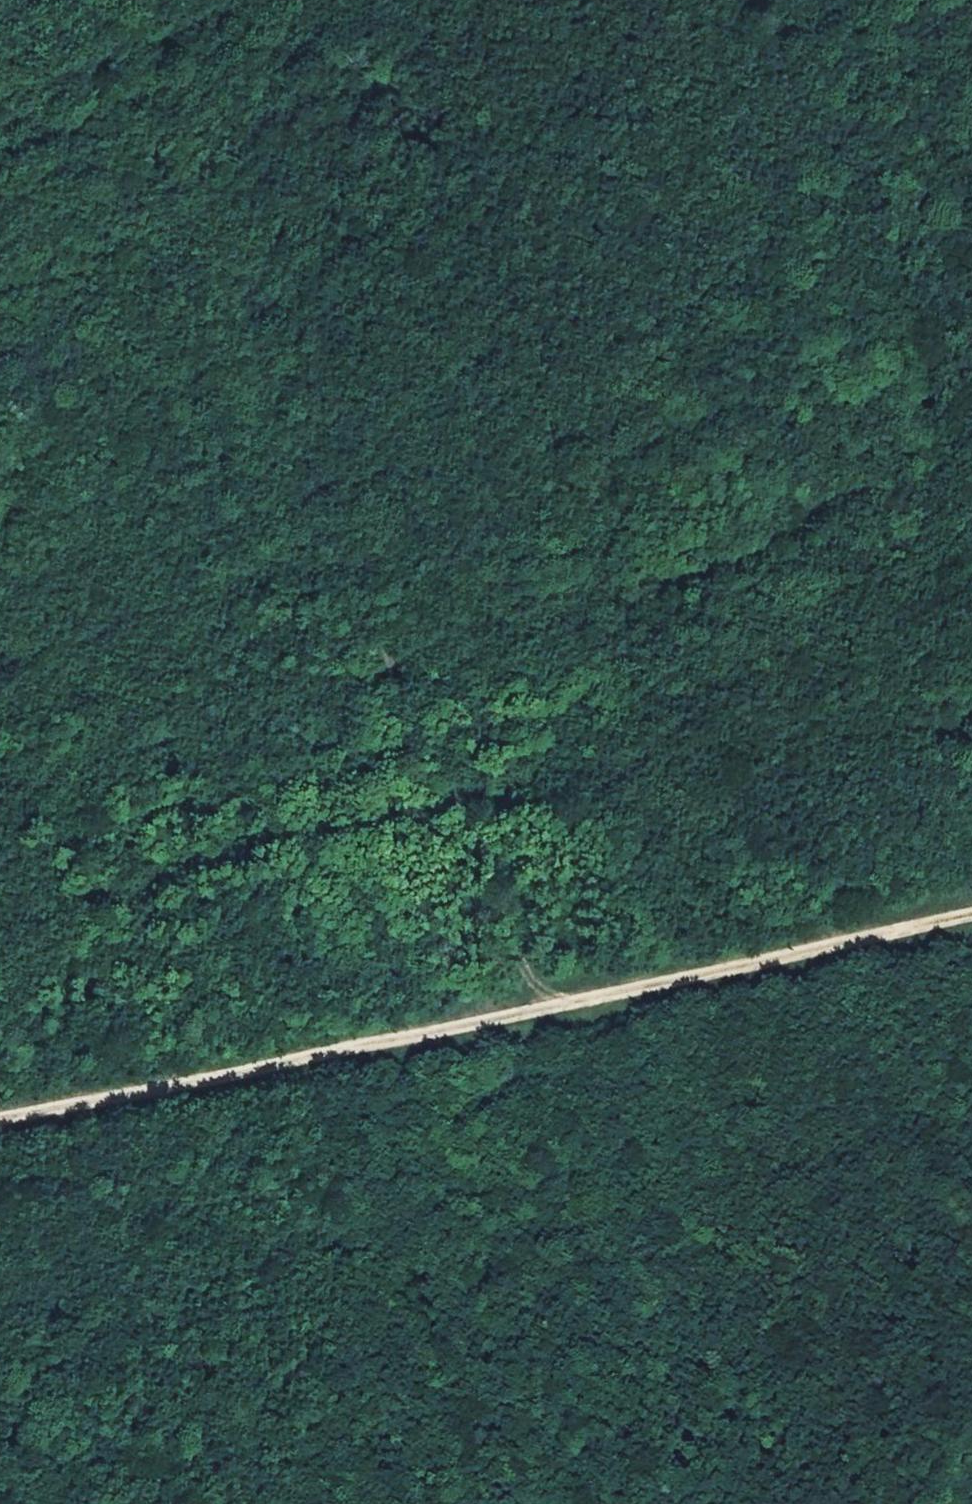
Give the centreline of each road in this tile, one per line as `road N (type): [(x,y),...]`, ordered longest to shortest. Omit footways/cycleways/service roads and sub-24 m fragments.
road 1 (track): [(0,1126),(971,918)]
road 2 (track): [(0,1250),(429,1503)]

